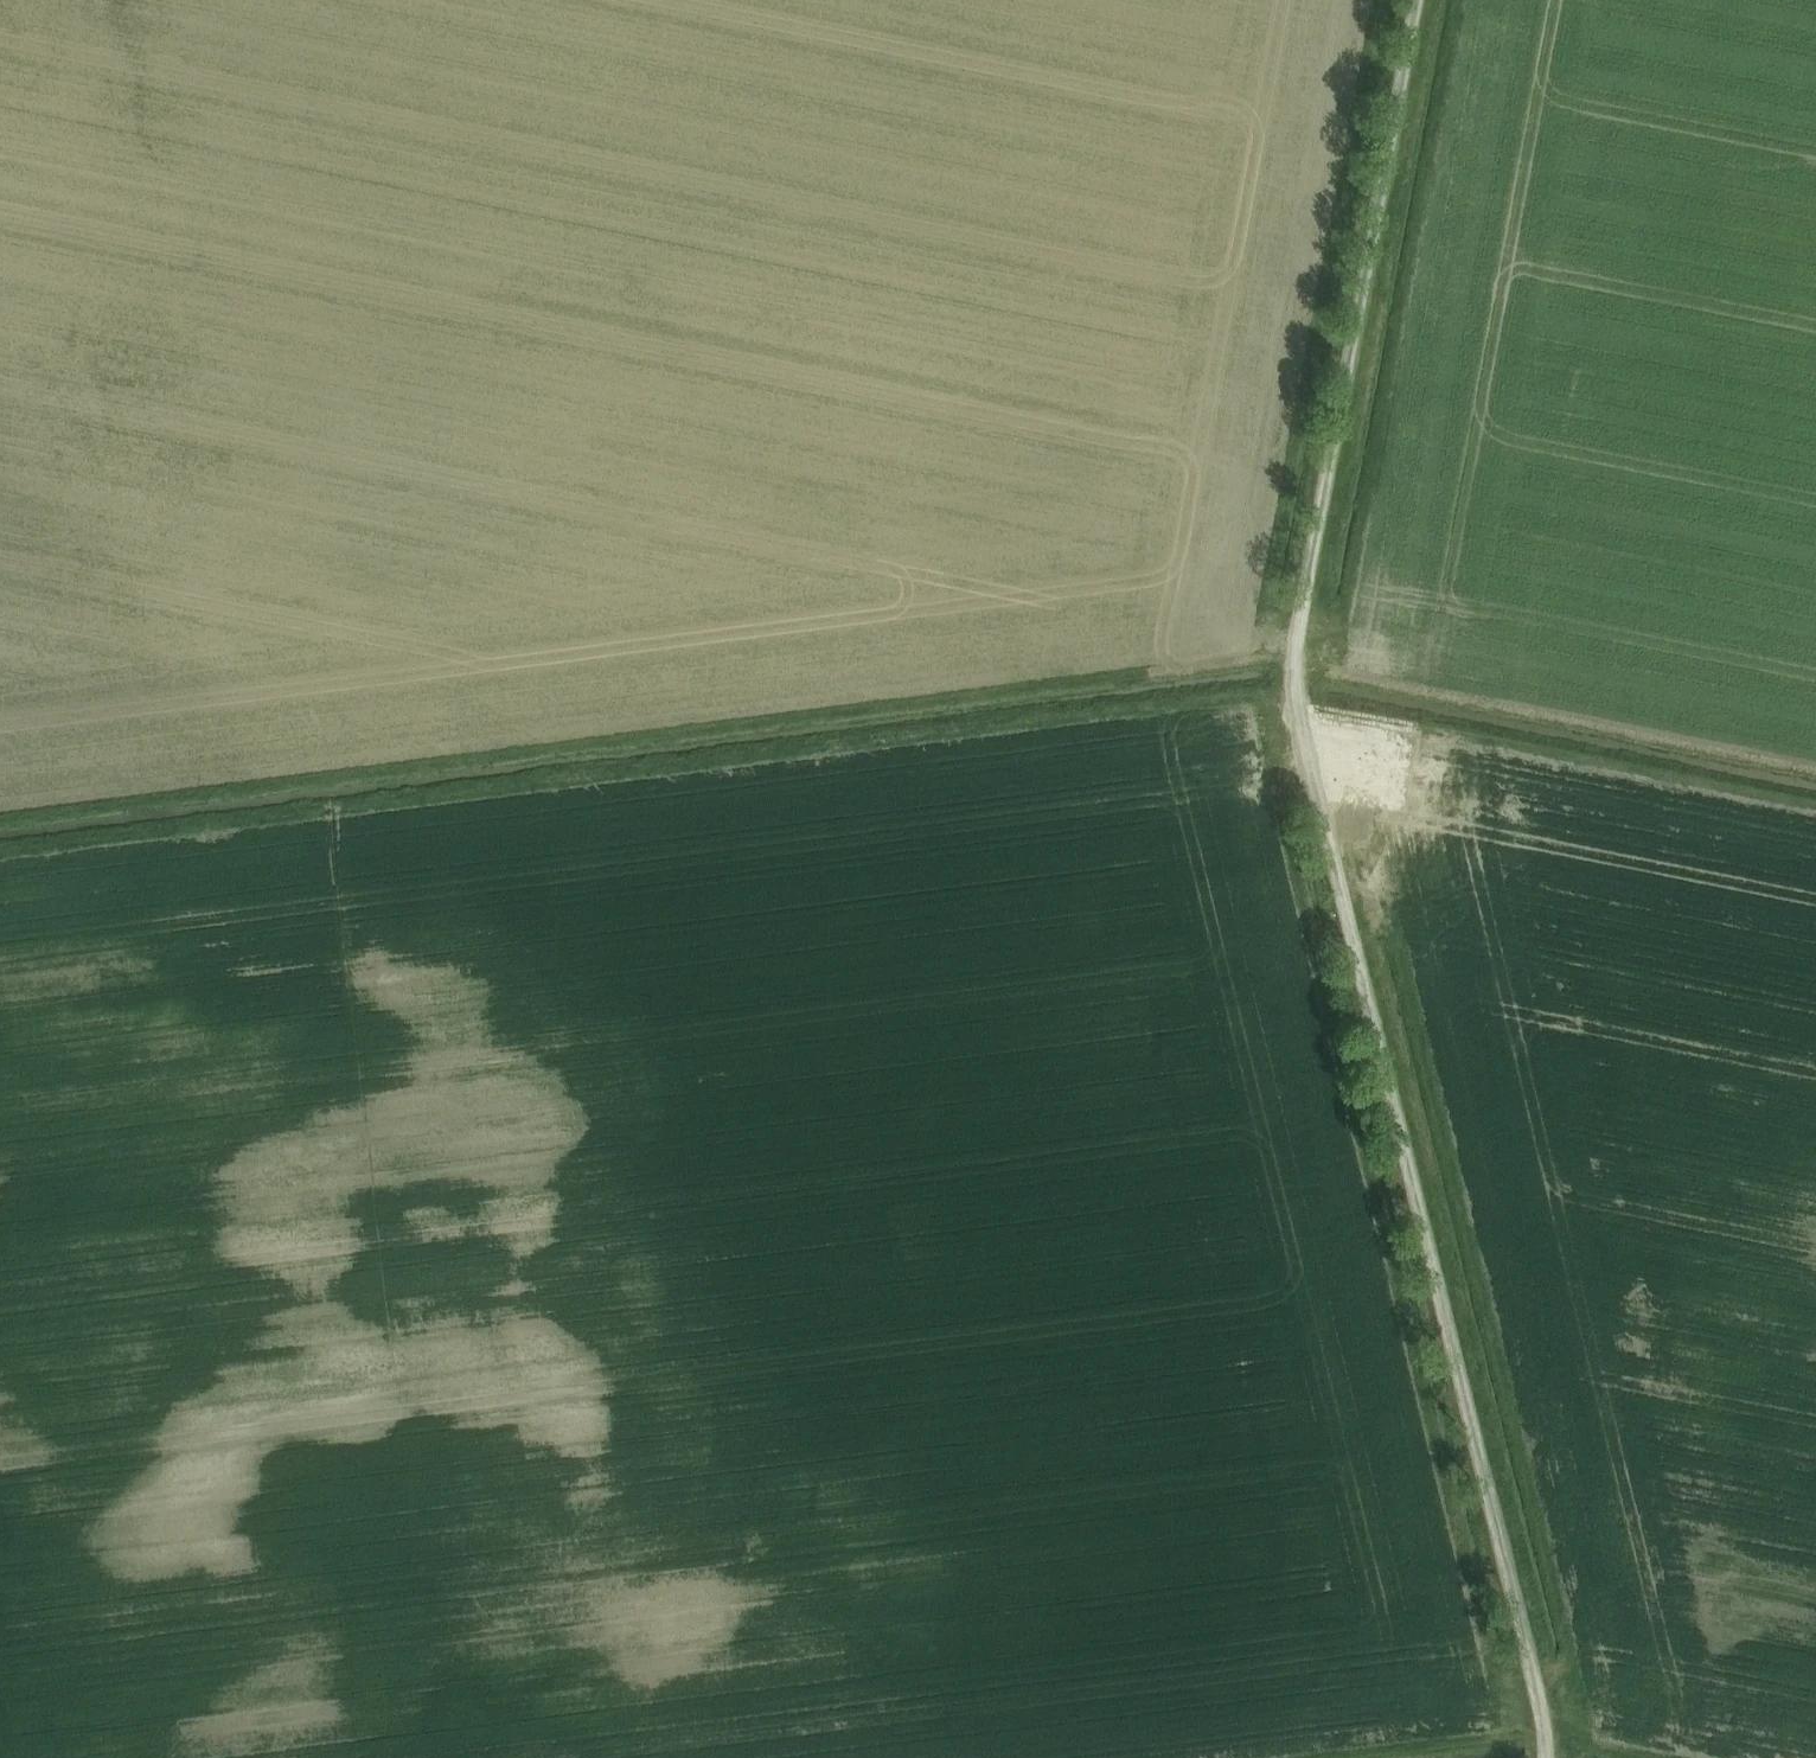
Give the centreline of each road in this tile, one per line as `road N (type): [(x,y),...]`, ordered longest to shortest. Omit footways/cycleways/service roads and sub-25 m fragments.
road 1 (unclassified): [(1547,1757),(1541,1694),(1298,699),(1303,608),(1418,0)]

